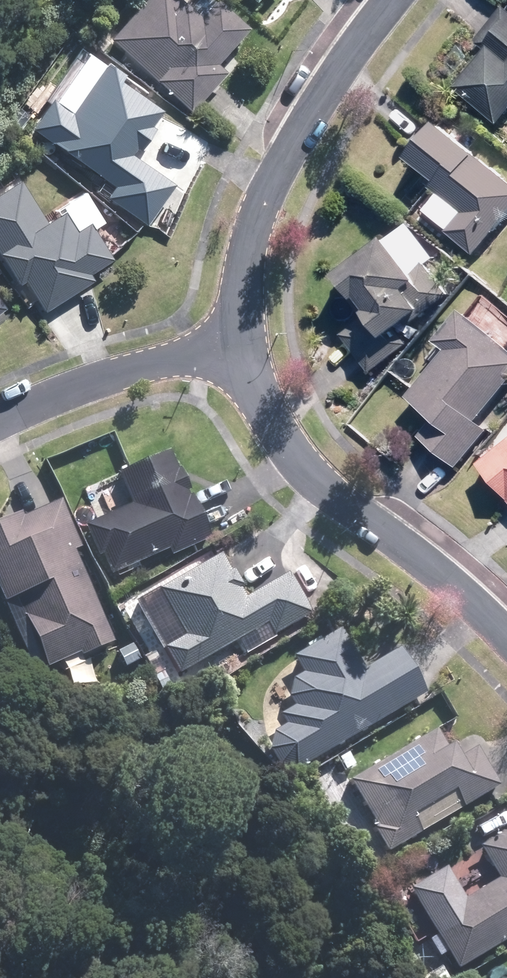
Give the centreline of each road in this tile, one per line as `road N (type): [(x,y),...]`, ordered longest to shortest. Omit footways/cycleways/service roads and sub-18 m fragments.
road 1 (residential): [(244,342),(261,396),(302,465),(506,635)]
road 2 (residential): [(391,0),(323,91),(262,200),(241,270),(244,342)]
road 3 (residential): [(244,342),(0,420)]

